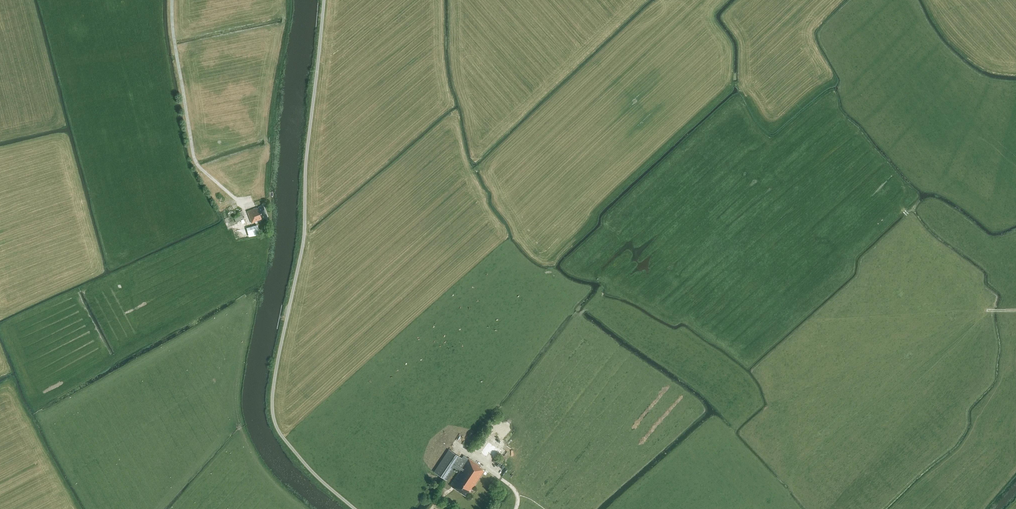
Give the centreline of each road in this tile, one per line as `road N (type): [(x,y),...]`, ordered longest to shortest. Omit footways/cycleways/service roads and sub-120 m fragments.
road 1 (unclassified): [(355,508),(302,460),(272,409),(304,238),(324,0)]

